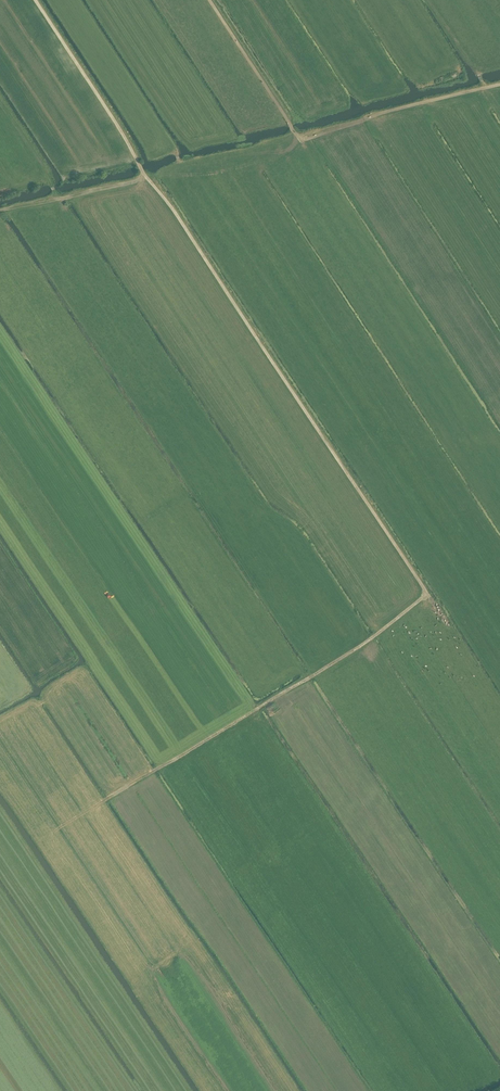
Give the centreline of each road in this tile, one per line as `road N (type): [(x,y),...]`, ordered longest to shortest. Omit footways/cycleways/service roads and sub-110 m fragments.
road 1 (track): [(35,0),(446,622)]
road 2 (track): [(499,84),(302,140),(208,0)]
road 3 (track): [(427,594),(370,639),(157,769)]
road 4 (track): [(144,174),(0,212)]

